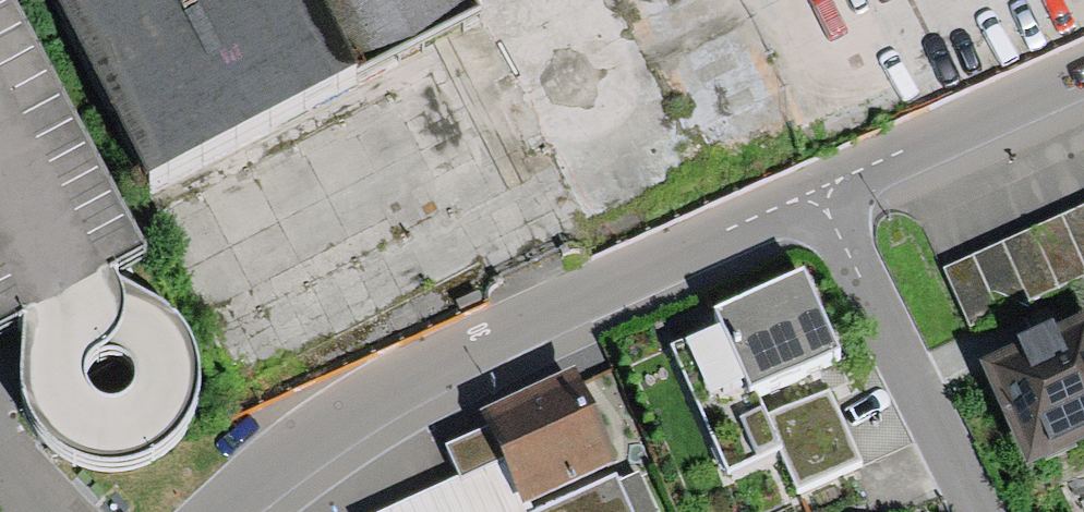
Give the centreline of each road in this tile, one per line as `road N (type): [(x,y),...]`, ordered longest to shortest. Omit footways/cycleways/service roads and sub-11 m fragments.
road 1 (residential): [(811,195),(454,355),(353,410),(216,511)]
road 2 (residential): [(811,195),(970,511)]
road 3 (residential): [(1083,72),(811,195)]

